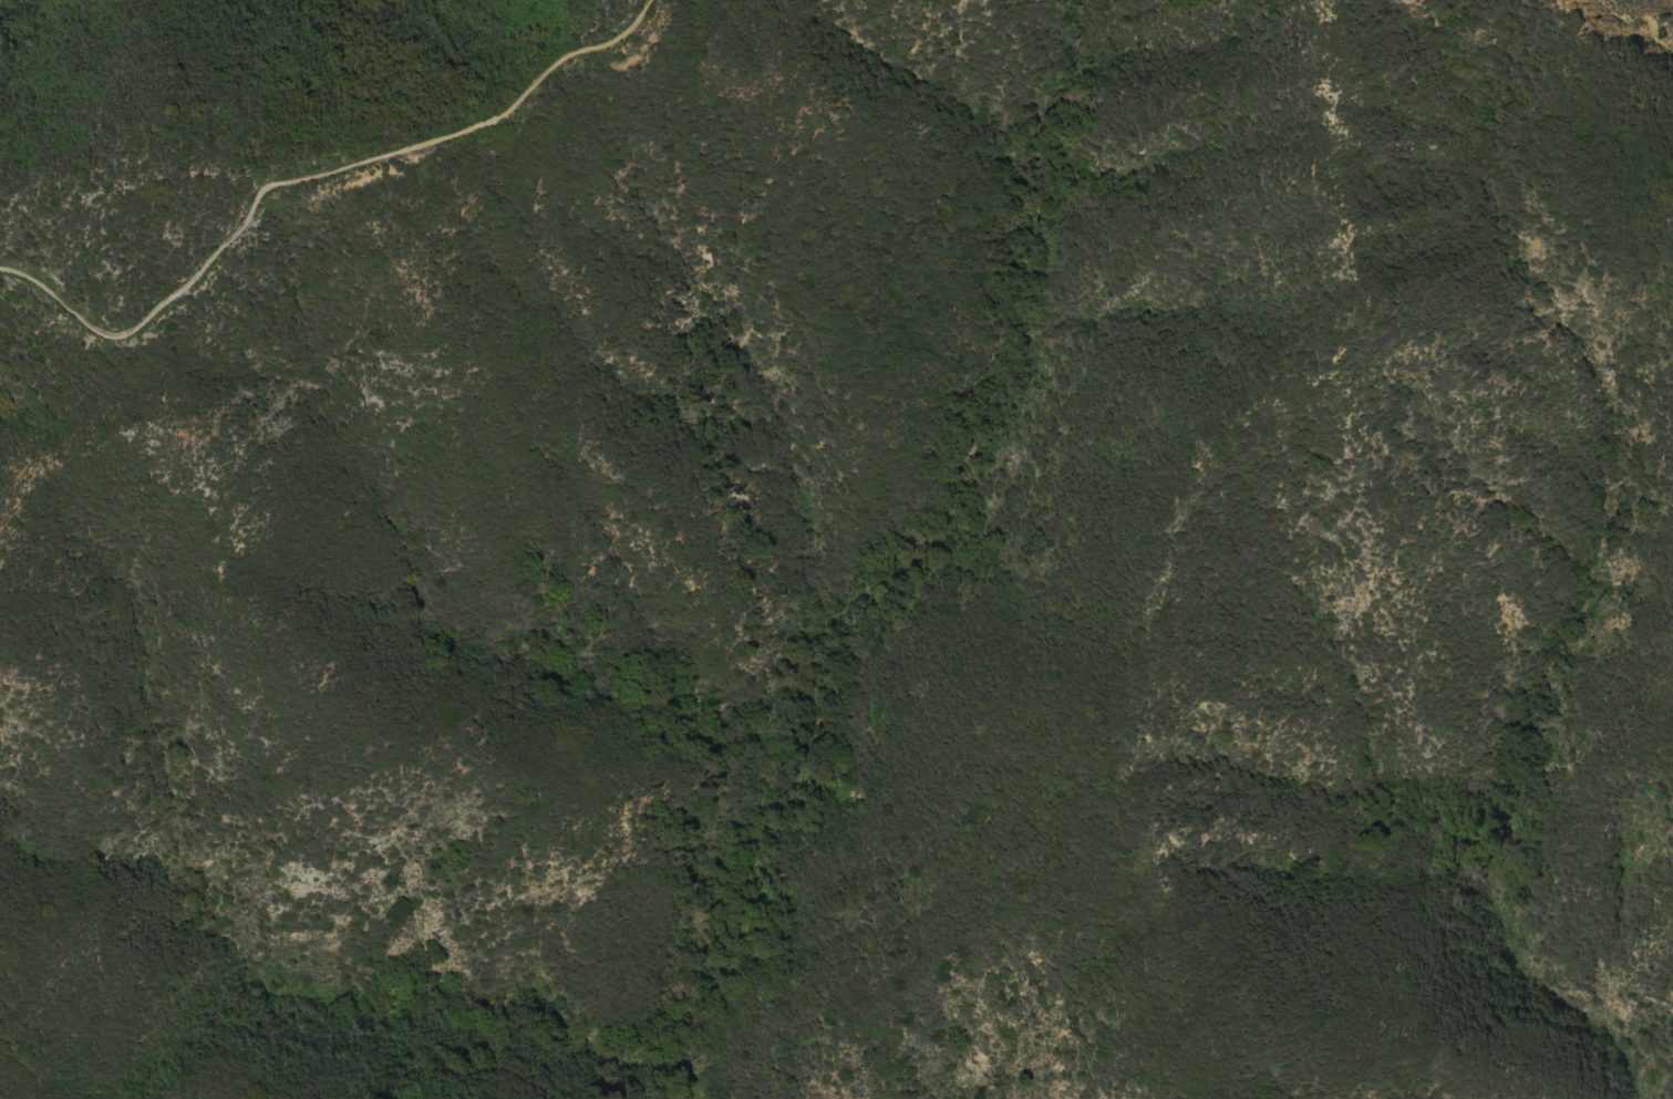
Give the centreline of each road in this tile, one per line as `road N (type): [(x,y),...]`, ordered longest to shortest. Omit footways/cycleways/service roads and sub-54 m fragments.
road 1 (track): [(0,271),(50,286),(89,325),(131,333),(233,238),(273,187),(487,122),(558,65),(637,22),(653,0)]

